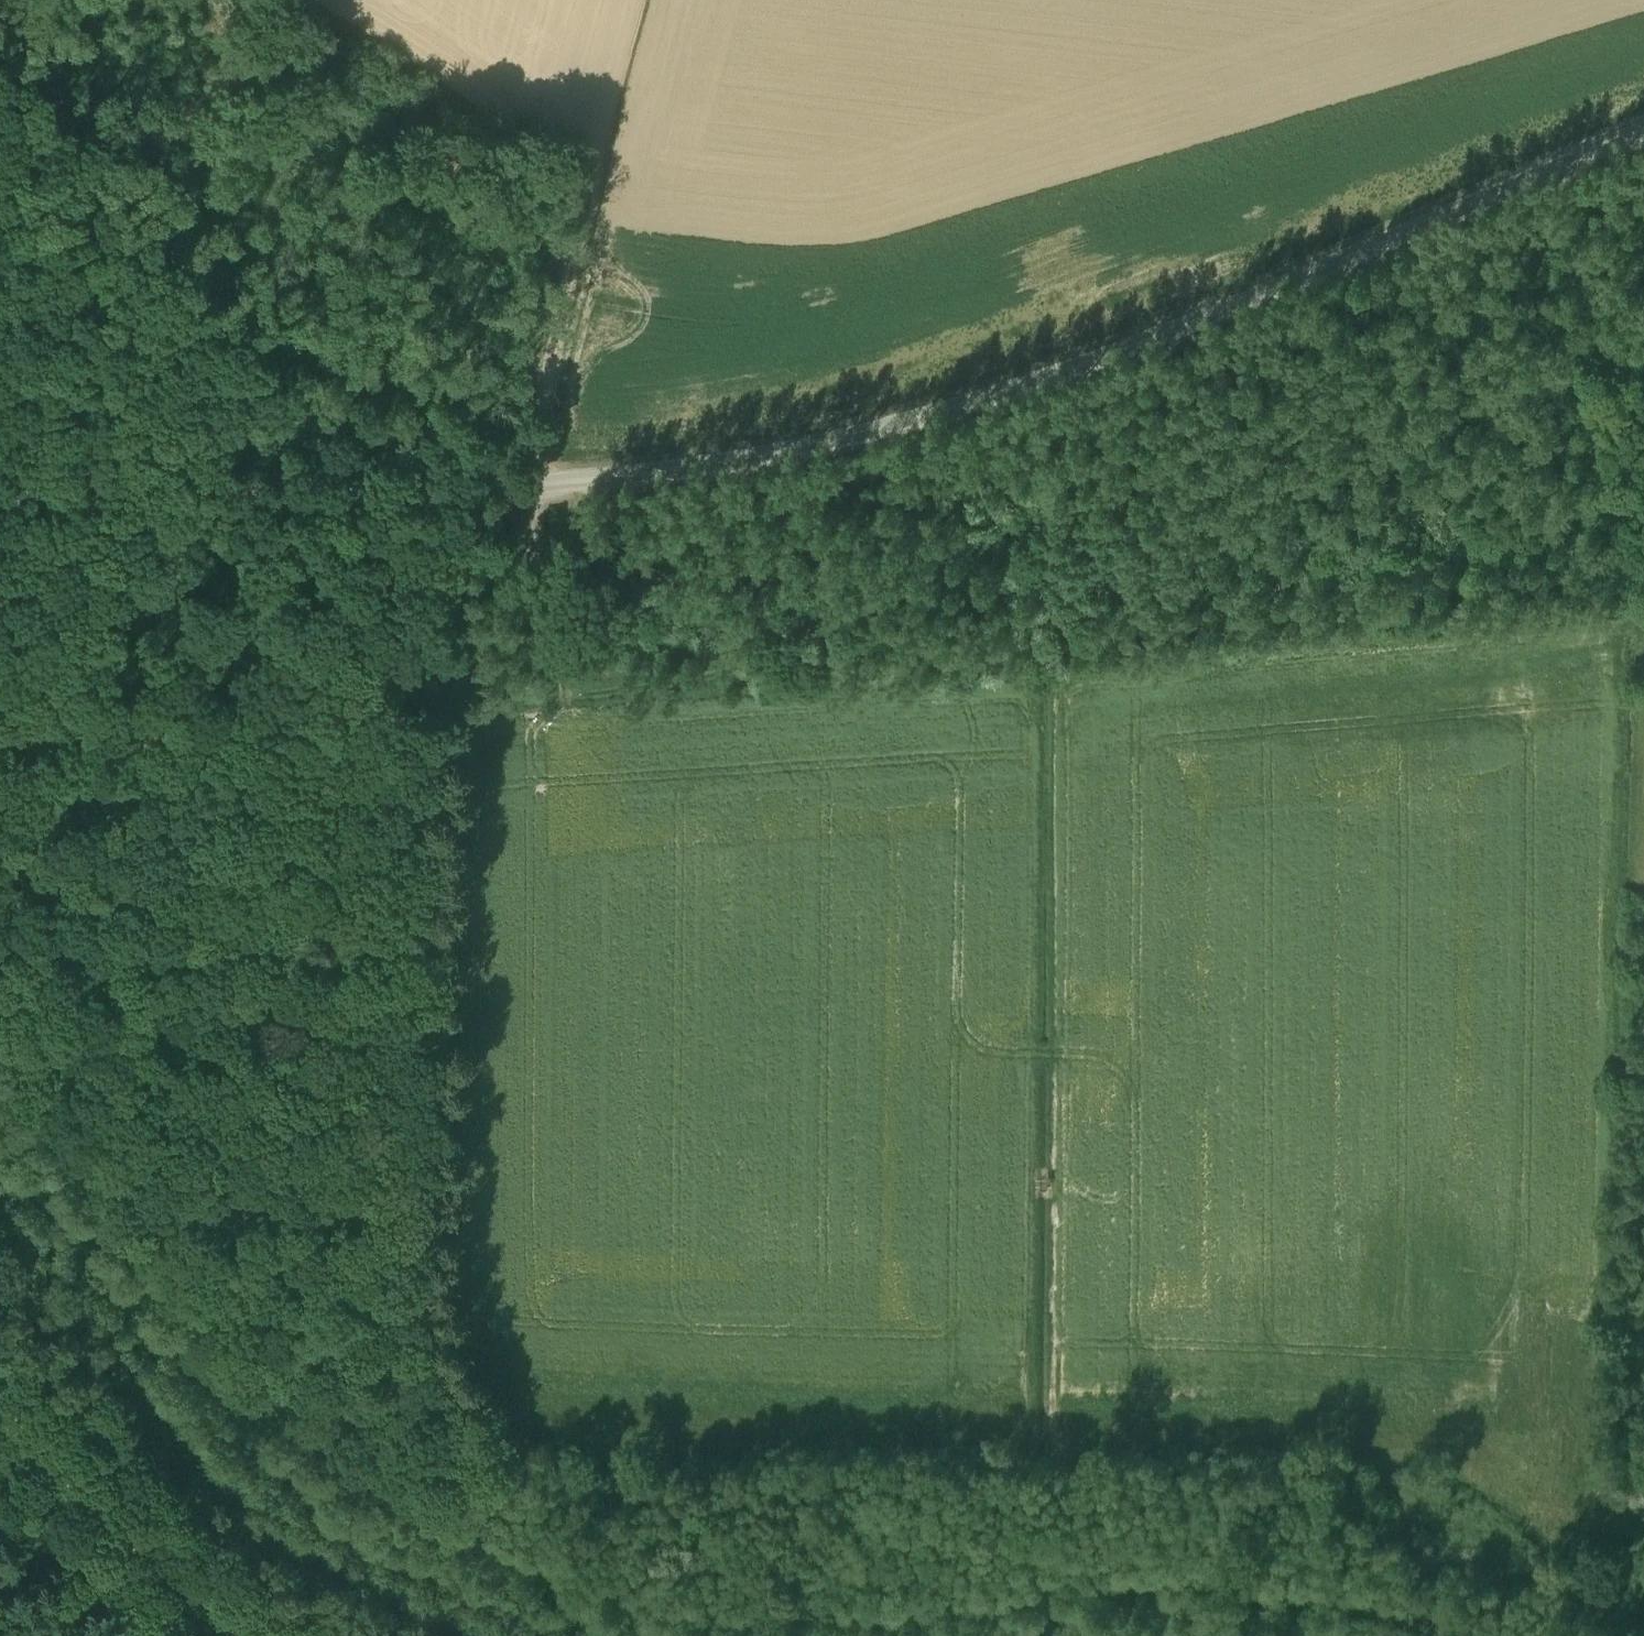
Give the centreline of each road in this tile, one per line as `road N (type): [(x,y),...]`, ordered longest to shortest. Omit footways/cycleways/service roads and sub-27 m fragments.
road 1 (unclassified): [(0,494),(504,494),(638,482),(930,425),(1130,351),(1643,137)]
road 2 (track): [(235,1635),(0,1413)]

